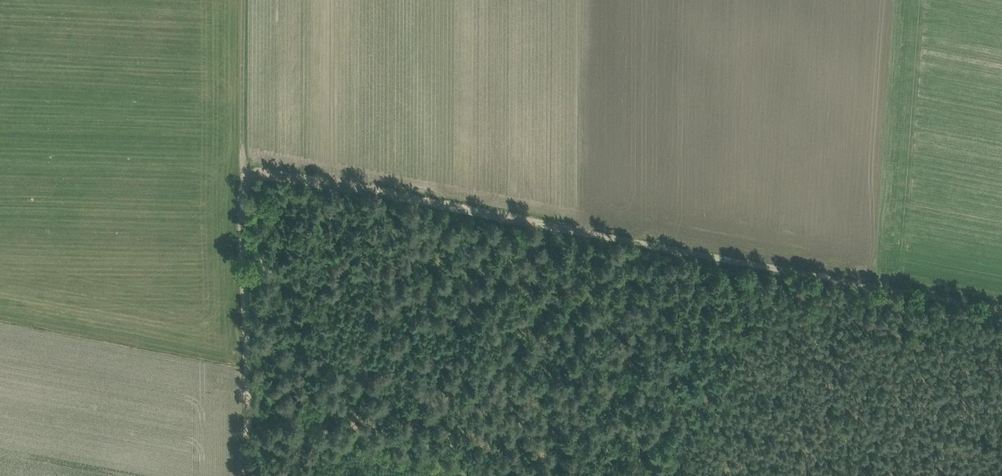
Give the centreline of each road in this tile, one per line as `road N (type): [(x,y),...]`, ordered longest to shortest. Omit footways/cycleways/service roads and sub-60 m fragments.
road 1 (track): [(1001,304),(246,158)]
road 2 (track): [(246,0),(245,431)]
road 3 (track): [(553,475),(245,431)]
road 4 (track): [(643,475),(685,245)]

